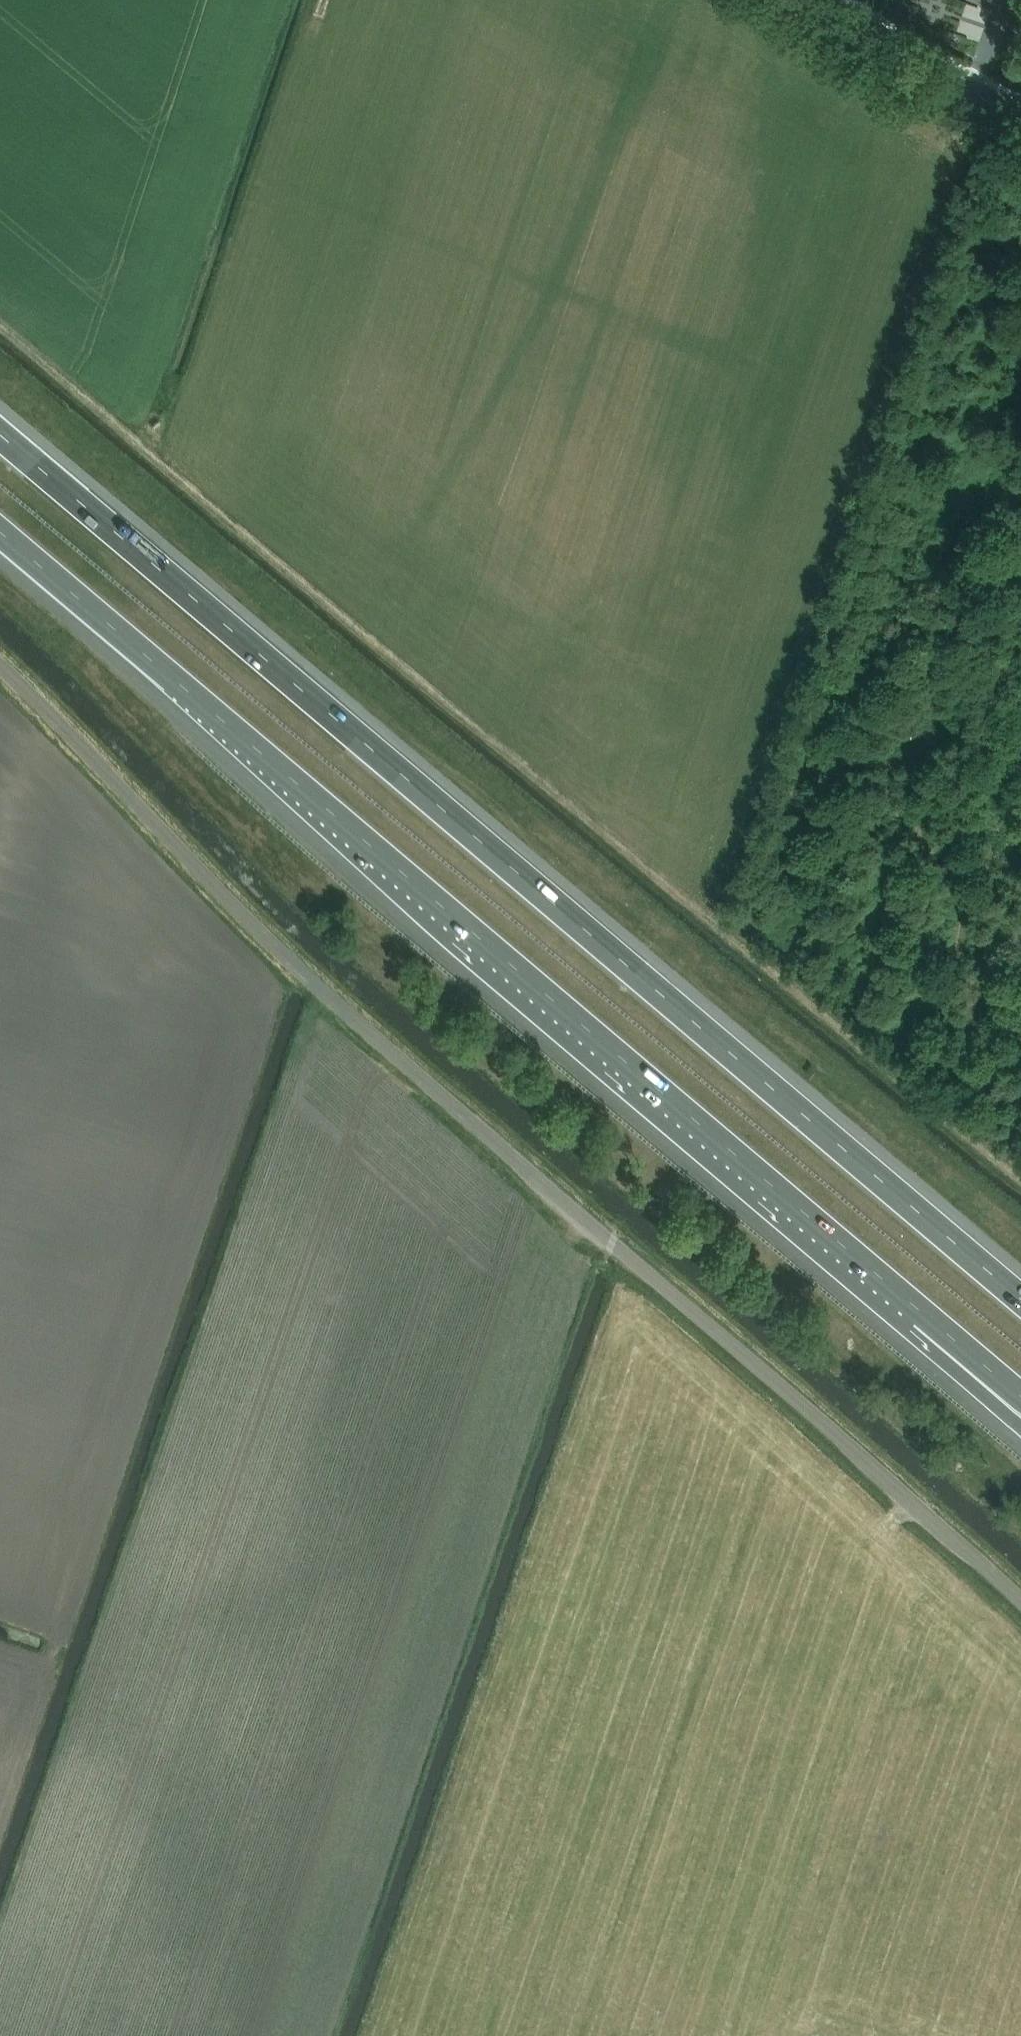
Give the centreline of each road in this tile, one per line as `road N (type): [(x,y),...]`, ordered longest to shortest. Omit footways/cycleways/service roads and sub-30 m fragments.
road 1 (unclassified): [(1020,1612),(857,1450),(400,1062),(0,662)]
road 2 (motorway): [(1020,1298),(0,433)]
road 3 (motorway): [(0,532),(934,1322)]
road 4 (secondary): [(1020,122),(803,0)]
road 5 (motorway): [(934,1322),(1020,1417)]

